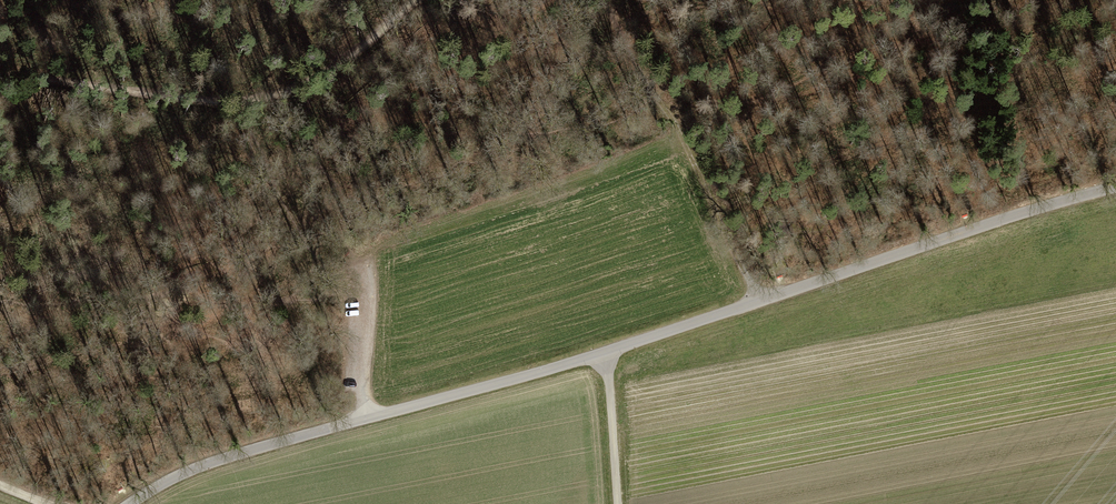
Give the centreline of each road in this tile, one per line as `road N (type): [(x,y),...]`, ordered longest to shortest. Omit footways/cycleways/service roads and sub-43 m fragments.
road 1 (unclassified): [(129,503),(226,455),(606,353),(1115,186)]
road 2 (track): [(0,82),(107,87),(179,102),(245,101),(348,63),(413,0)]
road 3 (track): [(604,0),(678,129),(758,302)]
road 4 (track): [(606,353),(618,503)]

